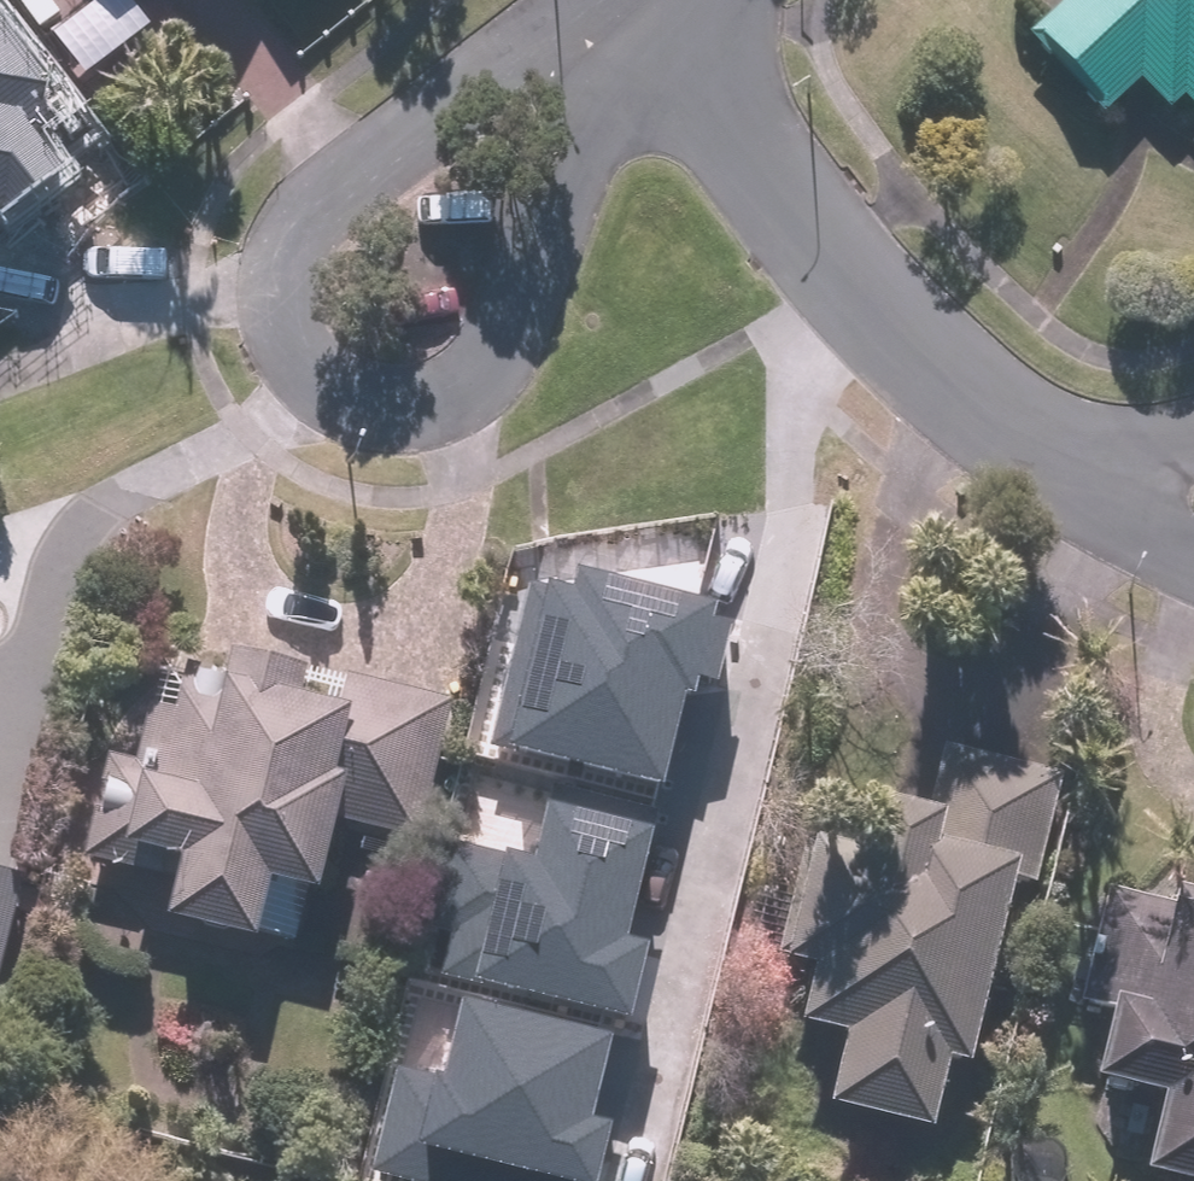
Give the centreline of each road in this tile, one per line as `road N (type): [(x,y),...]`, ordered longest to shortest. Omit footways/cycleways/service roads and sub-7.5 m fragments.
road 1 (residential): [(605,29),(565,107),(533,266),(508,338),(473,382),(425,407),(352,398),(287,345),(279,266),(307,227)]
road 2 (residential): [(644,0),(869,291),(1029,437)]
road 3 (residential): [(307,227),(605,29)]
road 4 (residential): [(1029,437),(1115,449),(1193,438)]

